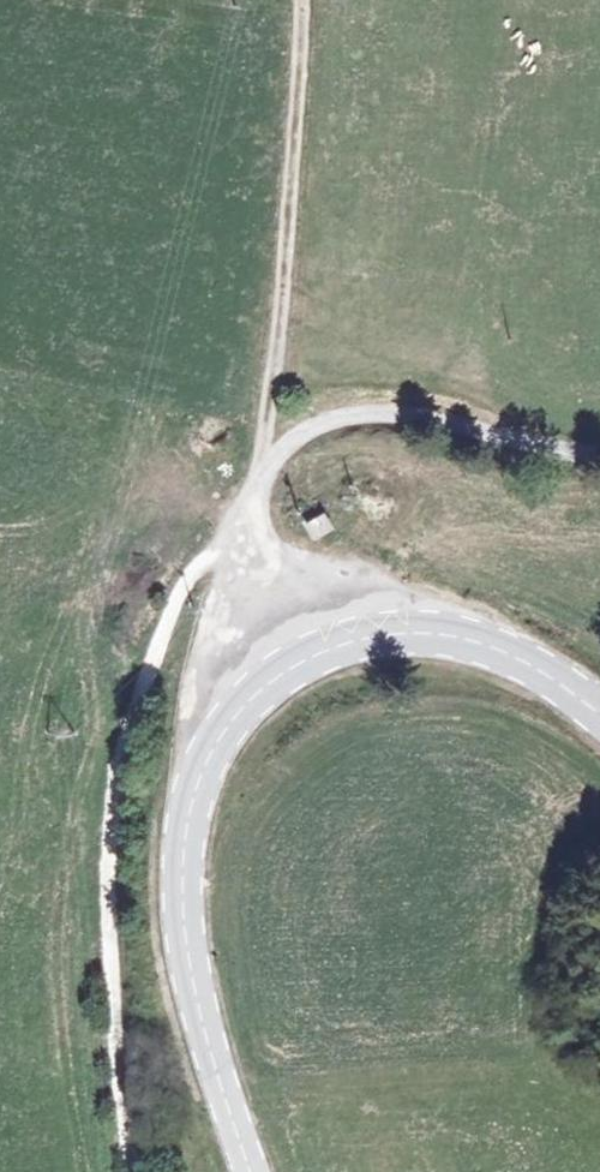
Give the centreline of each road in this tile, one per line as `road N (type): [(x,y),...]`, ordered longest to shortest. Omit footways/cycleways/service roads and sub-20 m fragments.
road 1 (track): [(251,494),(220,547),(187,575),(162,626),(121,756),(106,887),(131,1171)]
road 2 (secondary): [(294,654),(224,721),(200,755),(185,804),(185,946),(205,1040),(250,1171)]
road 3 (unclassified): [(294,654),(256,565),(251,494),(260,471),(320,419),(393,413),(599,455)]
road 4 (track): [(301,0),(293,185),(260,471)]
road 5 (secondary): [(599,708),(539,662),(434,626),(385,628),(294,654)]

